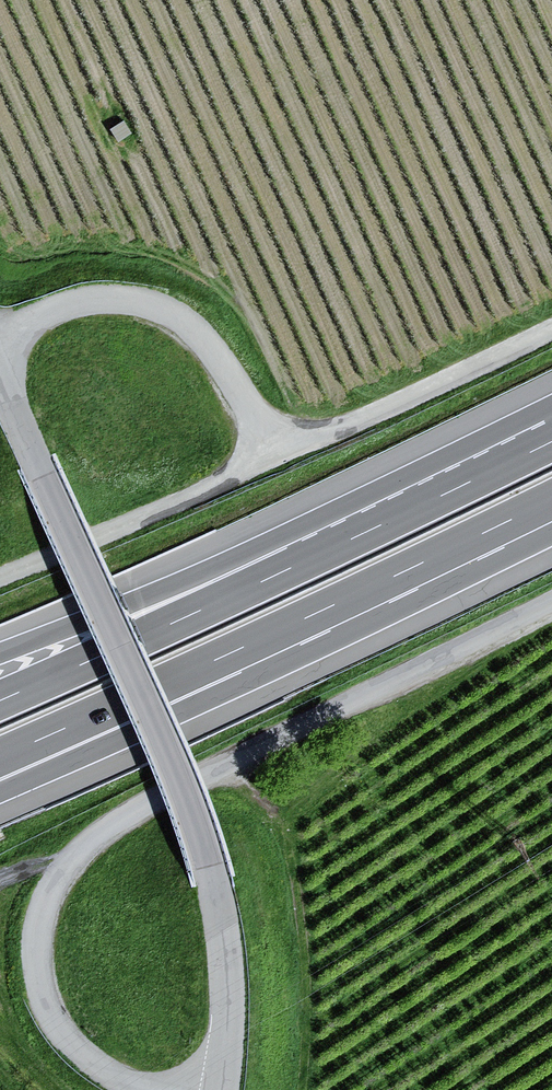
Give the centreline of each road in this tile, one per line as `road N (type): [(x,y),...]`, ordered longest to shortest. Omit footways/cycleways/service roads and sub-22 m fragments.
road 1 (unclassified): [(221,1089),(229,980),(198,832),(0,380)]
road 2 (unclassified): [(136,1089),(88,1059),(47,1007),(36,946),(51,892),(72,859),(126,816),(269,744)]
road 3 (motorway): [(455,487),(0,699)]
road 4 (motorway): [(455,487),(0,654)]
road 5 (motorway): [(176,680),(551,502)]
road 6 (unclassified): [(276,455),(219,358),(166,310),(96,298),(0,335)]
road 7 (unclassified): [(551,602),(269,744)]
road 8 (unclassified): [(0,578),(276,455)]
road 9 (unclassified): [(276,455),(551,330)]
road 10 (motorway): [(0,780),(176,680)]
road 11 (motorway): [(0,759),(176,680)]

